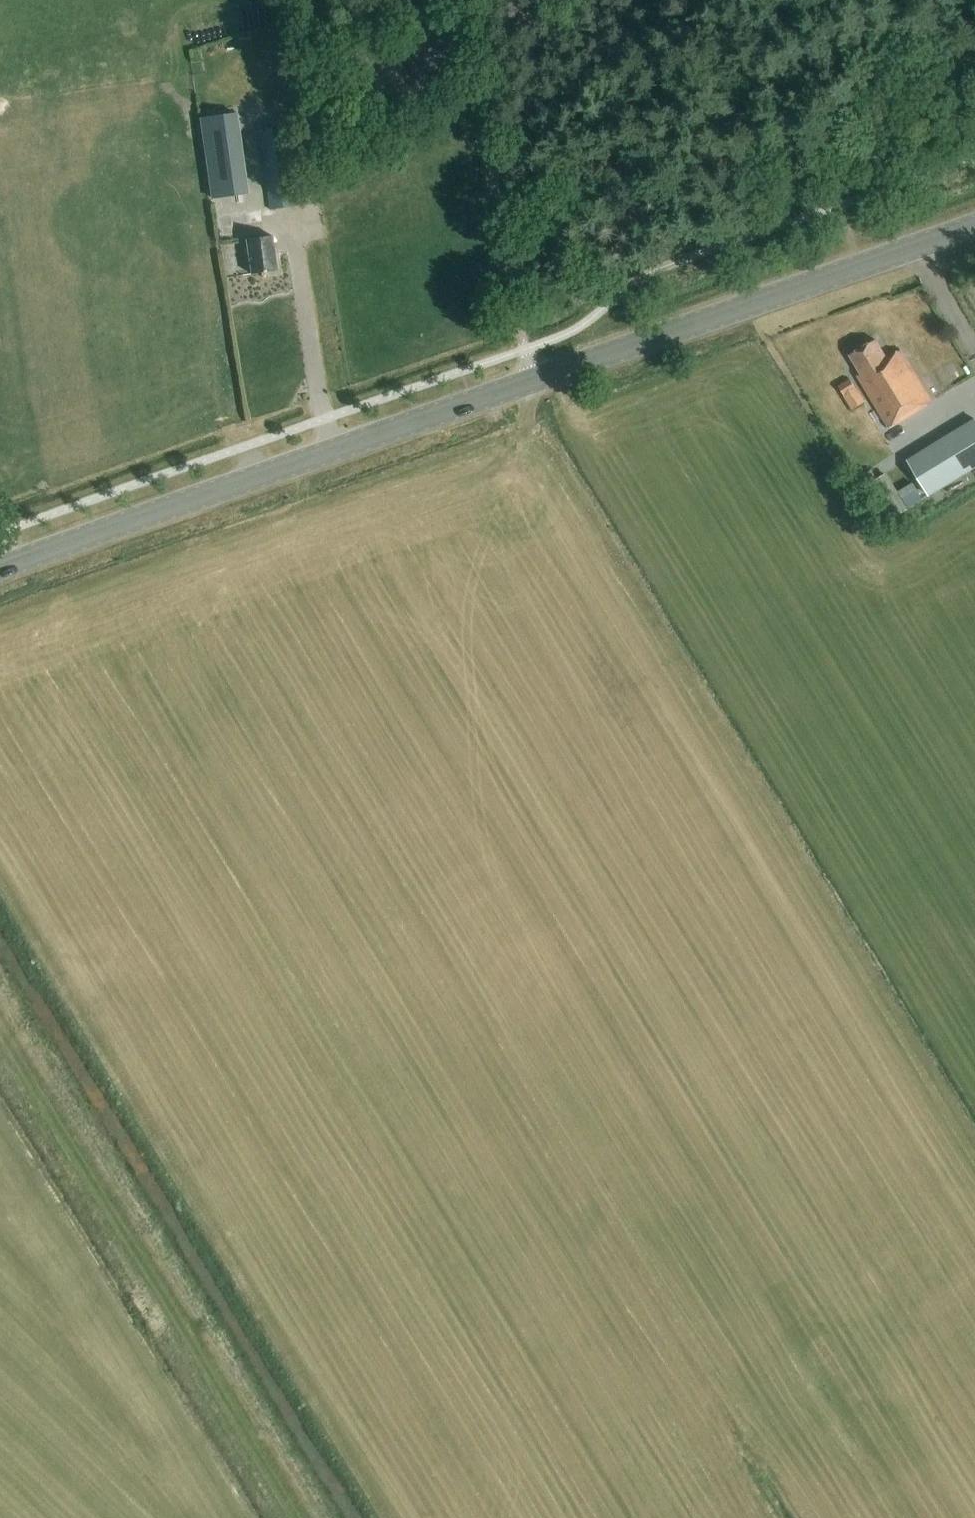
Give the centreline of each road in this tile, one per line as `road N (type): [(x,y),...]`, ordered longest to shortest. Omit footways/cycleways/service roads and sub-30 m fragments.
road 1 (tertiary): [(0,567),(974,225)]
road 2 (track): [(525,349),(472,0)]

